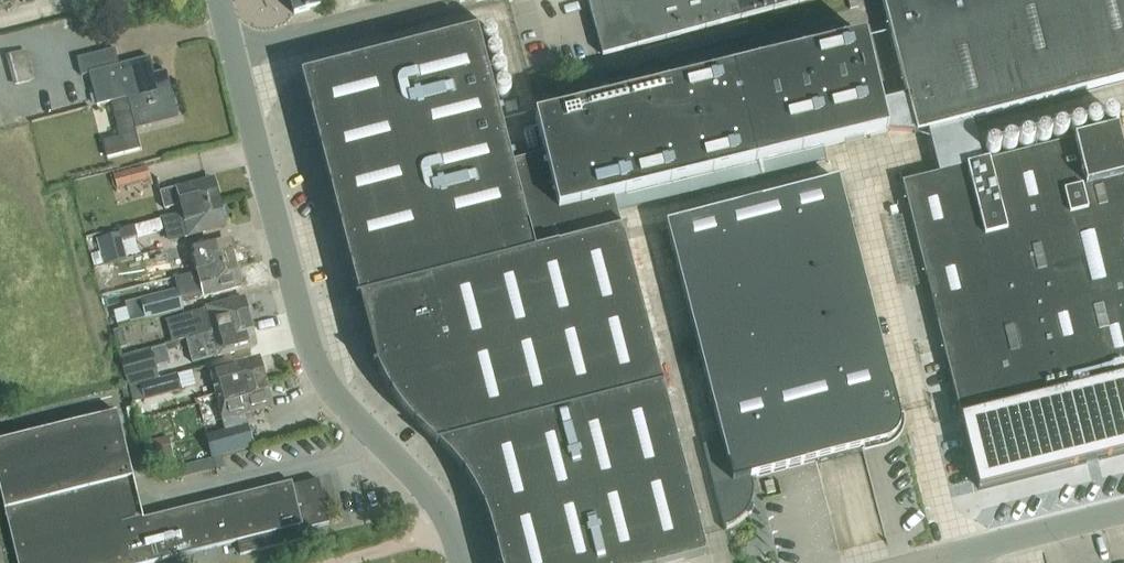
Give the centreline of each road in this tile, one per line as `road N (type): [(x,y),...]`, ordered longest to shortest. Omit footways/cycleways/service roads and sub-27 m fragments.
road 1 (unclassified): [(388,447),(329,384),(300,322),(221,0)]
road 2 (unclassified): [(388,447),(169,498)]
road 3 (unclassified): [(931,561),(1123,512)]

